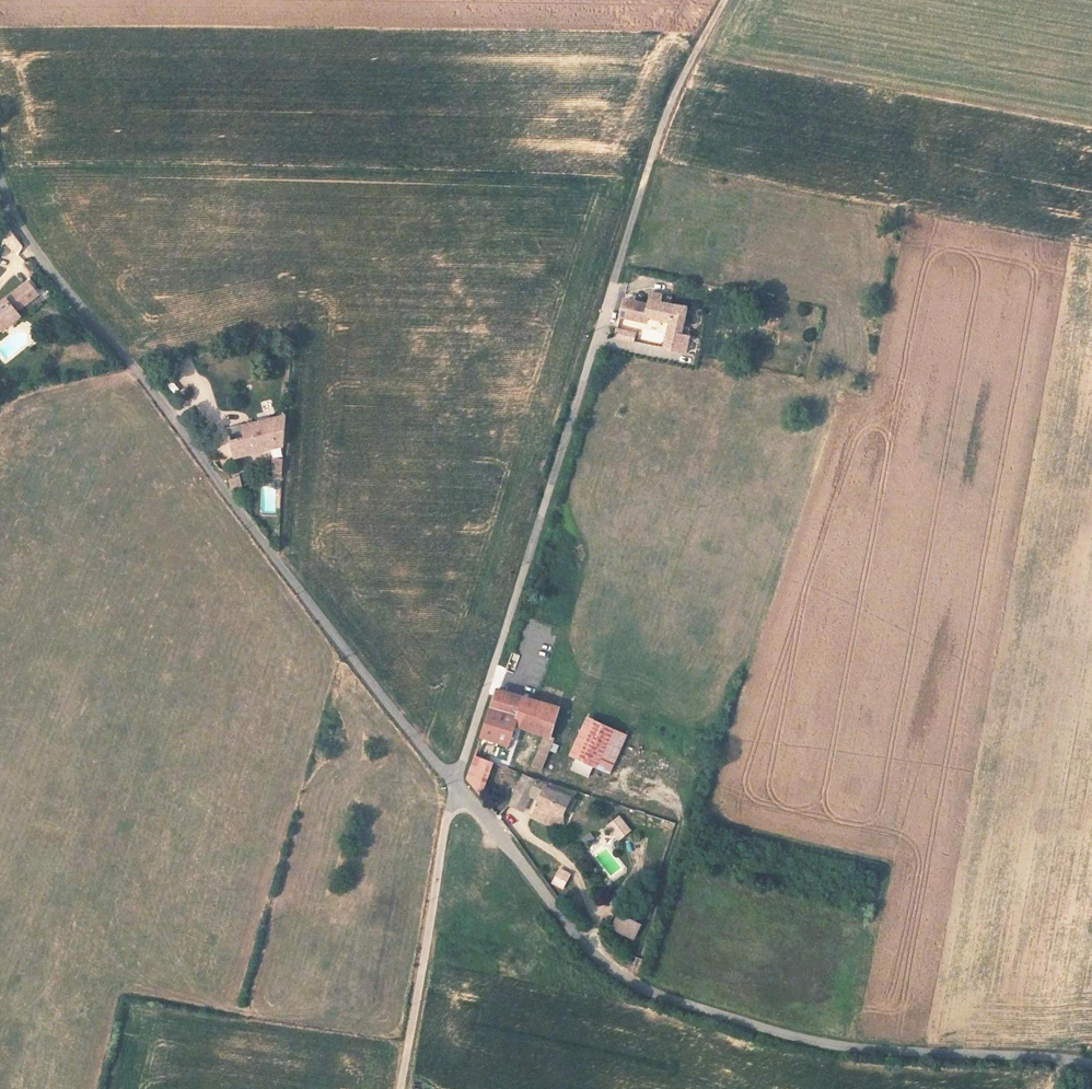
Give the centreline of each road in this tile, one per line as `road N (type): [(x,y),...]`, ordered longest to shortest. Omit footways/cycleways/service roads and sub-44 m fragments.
road 1 (unclassified): [(0,180),(48,267),(453,784)]
road 2 (unclassified): [(453,784),(596,955),(658,995),(840,1047),(1091,1065)]
road 3 (unclassified): [(613,281),(453,784)]
road 4 (unclassified): [(402,1088),(453,784)]
road 5 (track): [(727,0),(669,111),(613,281)]

